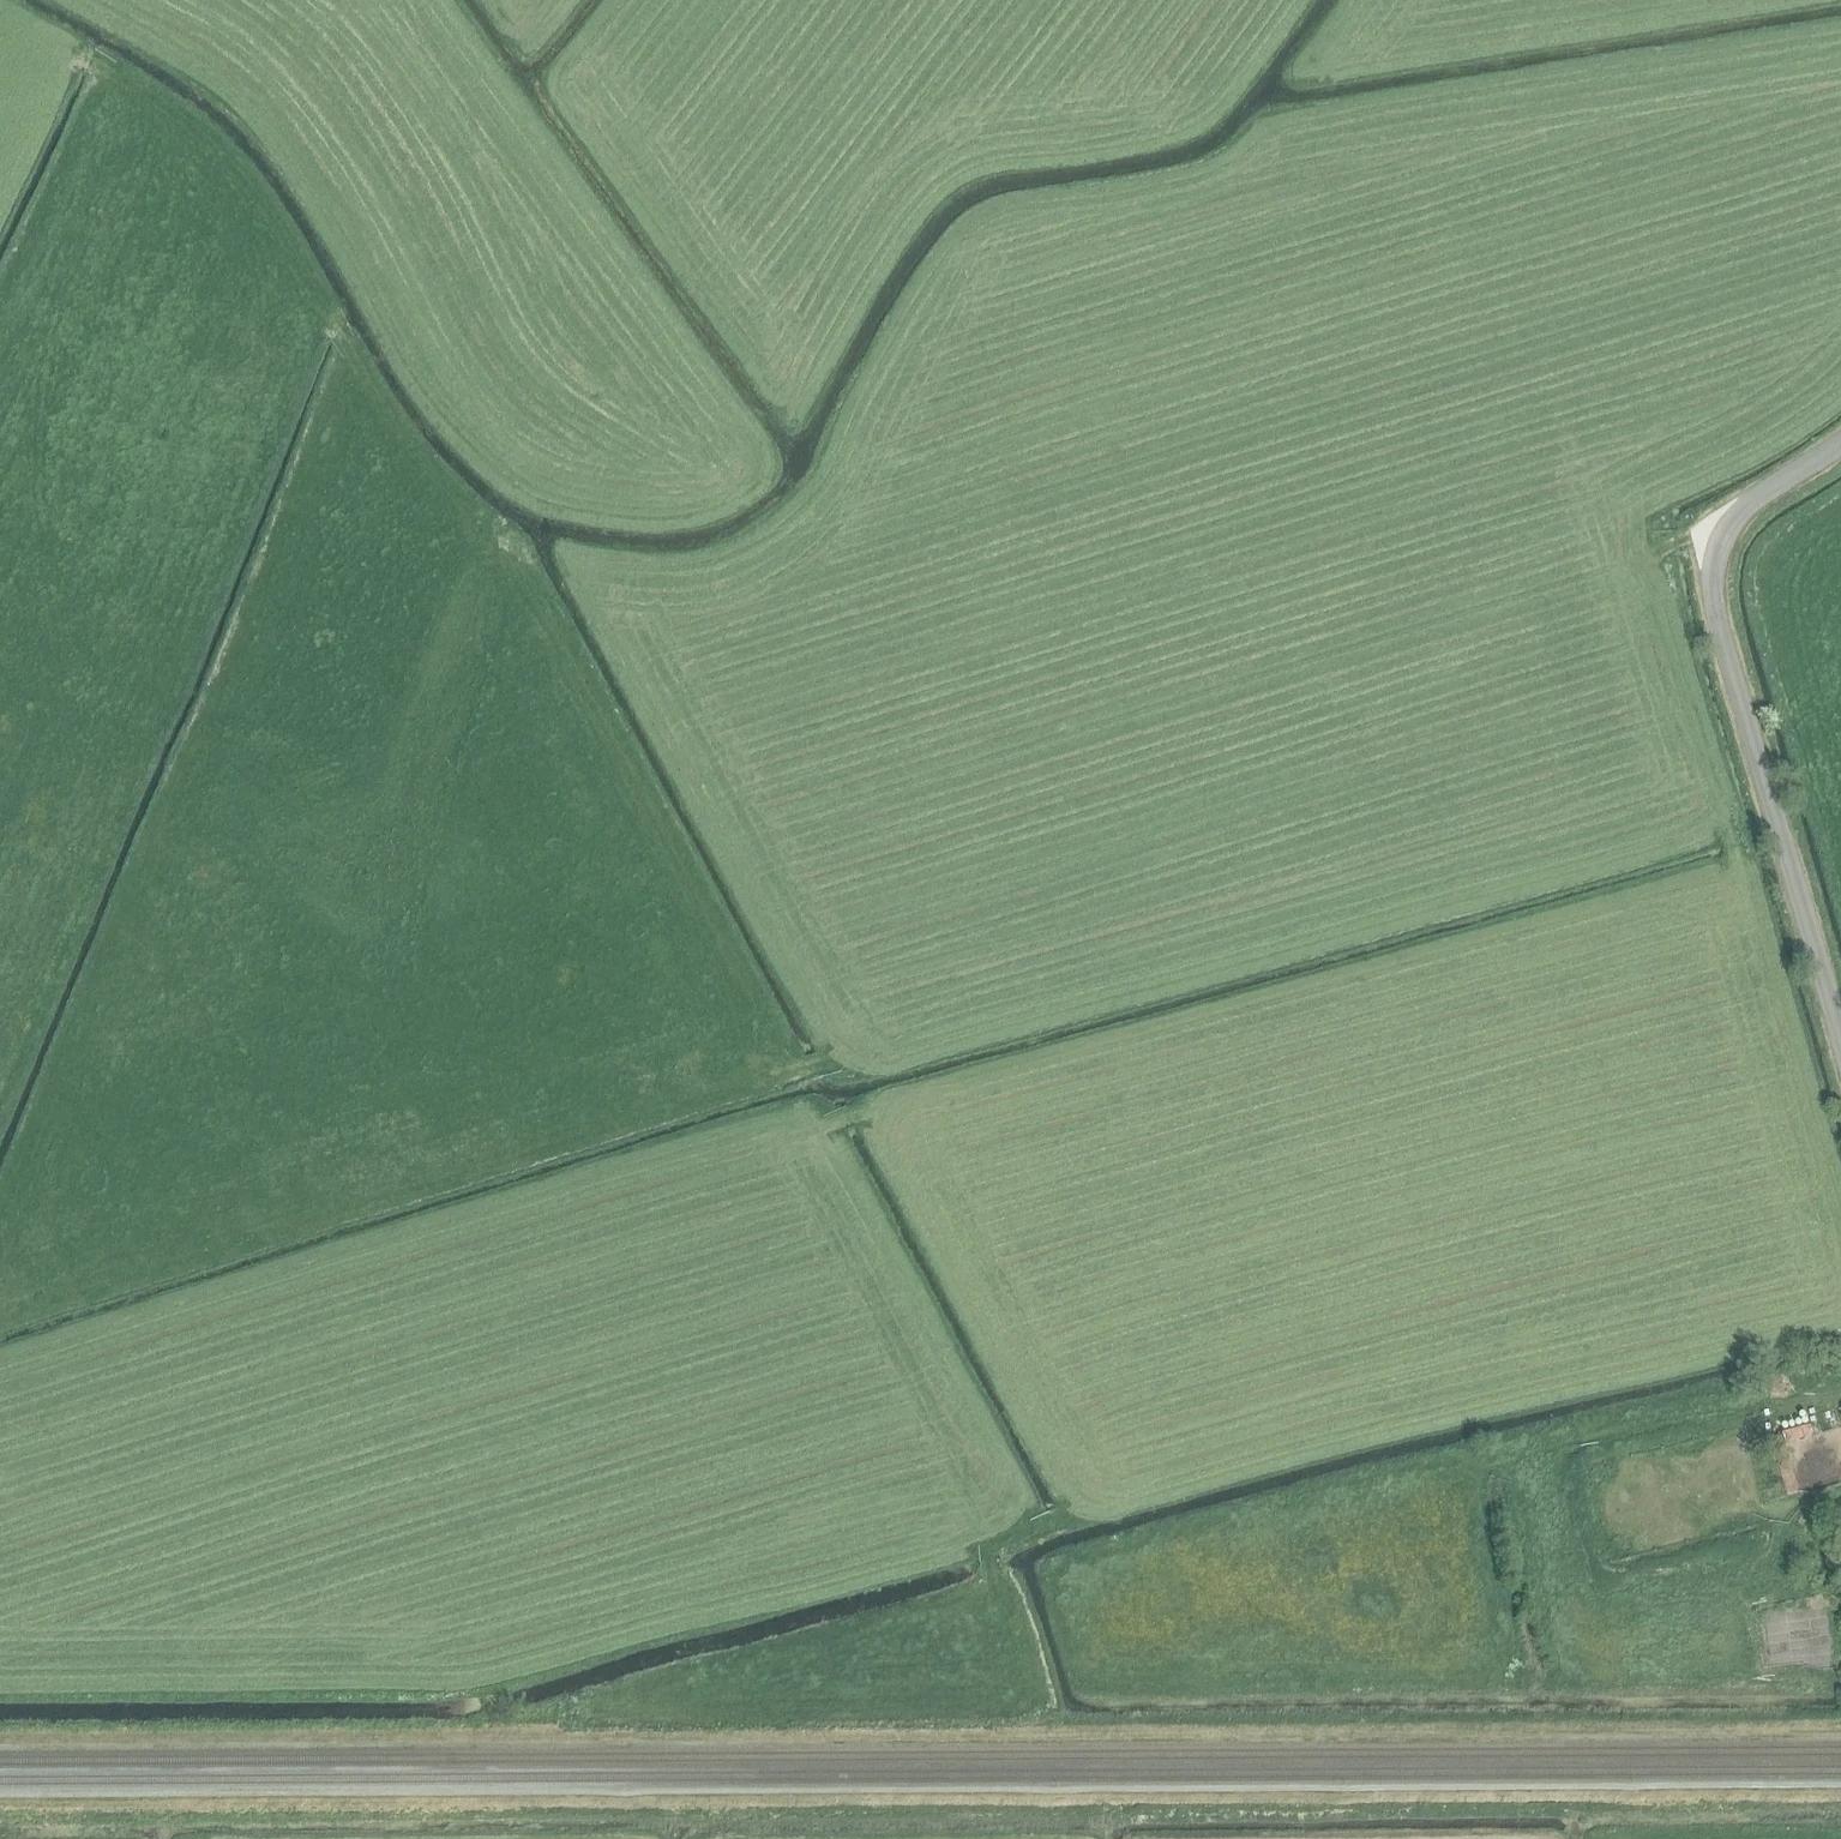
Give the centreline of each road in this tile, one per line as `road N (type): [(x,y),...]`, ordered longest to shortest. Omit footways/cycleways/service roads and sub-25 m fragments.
road 1 (tertiary): [(1840,1059),(1712,597),(1710,566),(1723,527),(1746,503),(1840,443)]

